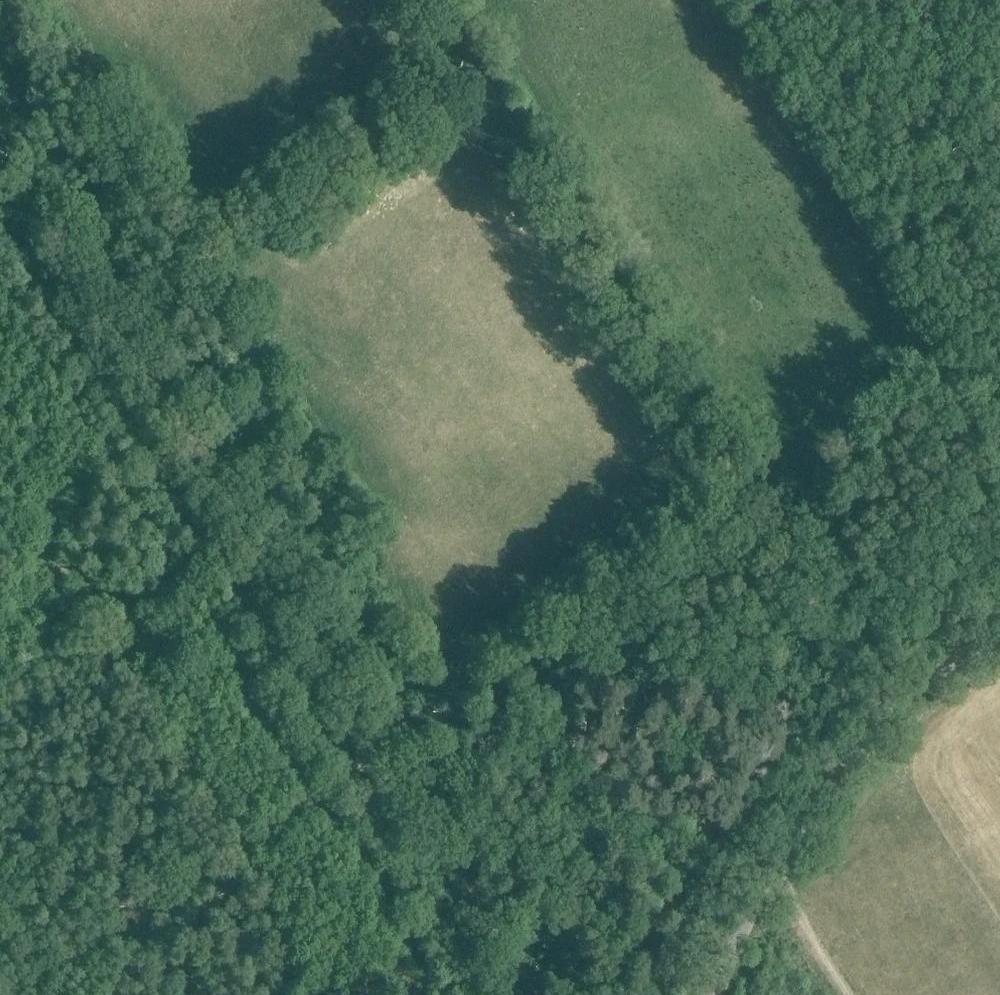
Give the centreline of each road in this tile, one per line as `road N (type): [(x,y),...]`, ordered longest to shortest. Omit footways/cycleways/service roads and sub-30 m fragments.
road 1 (tertiary): [(714,994),(773,865),(845,757),(906,694),(999,629)]

